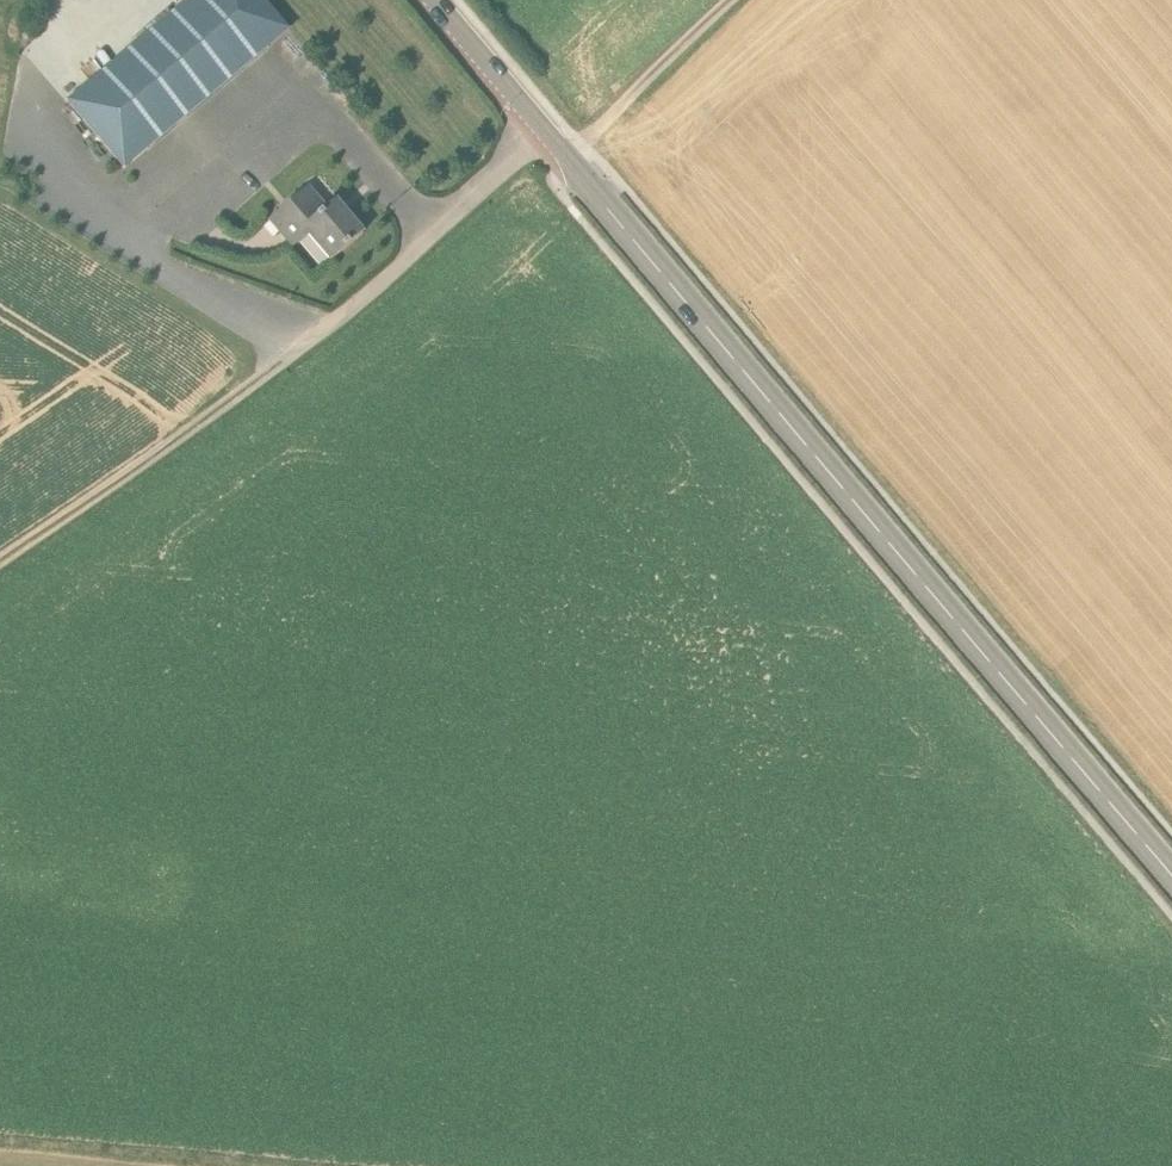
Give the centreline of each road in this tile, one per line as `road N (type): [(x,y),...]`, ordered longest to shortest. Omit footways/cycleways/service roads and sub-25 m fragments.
road 1 (tertiary): [(1171,874),(436,0)]
road 2 (track): [(545,129),(342,314),(0,558)]
road 3 (track): [(729,0),(563,153)]

